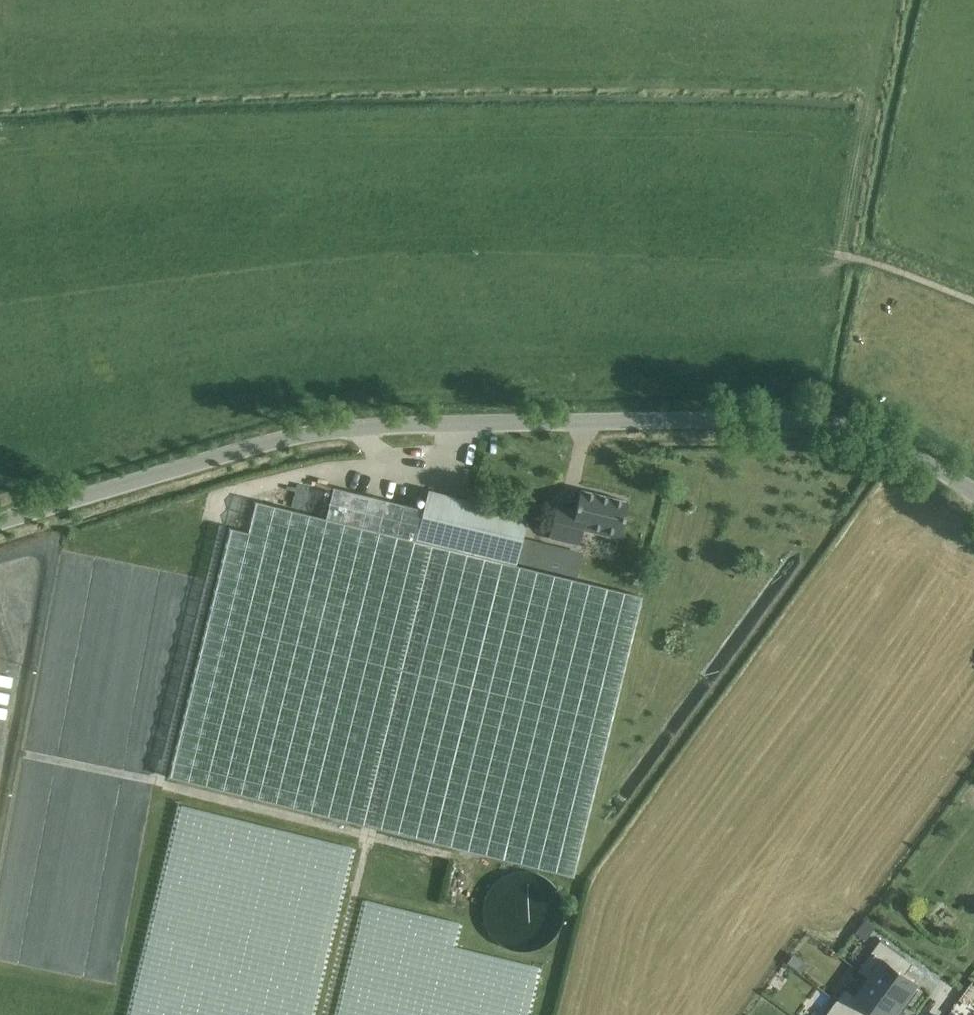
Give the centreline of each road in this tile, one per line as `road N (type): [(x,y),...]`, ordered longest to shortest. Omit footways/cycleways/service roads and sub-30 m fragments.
road 1 (unclassified): [(973,489),(872,431),(766,416),(327,429),(0,521)]

